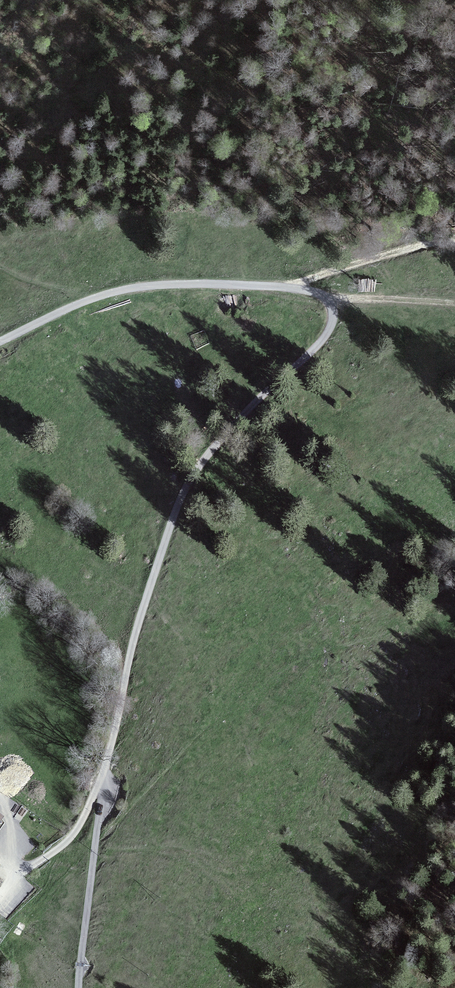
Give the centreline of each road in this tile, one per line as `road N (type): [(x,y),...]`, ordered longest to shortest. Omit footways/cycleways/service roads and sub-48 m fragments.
road 1 (unclassified): [(0,341),(90,299),(165,285),(305,291),(333,307),(319,344),(256,401),(189,481),(135,635),(108,767)]
road 2 (track): [(454,242),(407,247),(289,289)]
road 3 (unclassified): [(25,873),(75,831),(108,767)]
road 4 (track): [(325,297),(454,306)]
road 5 (track): [(92,861),(79,987)]

